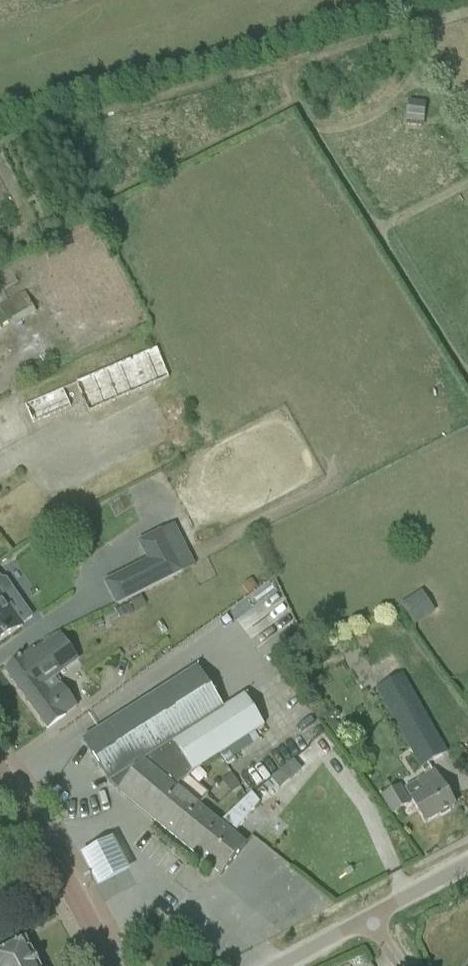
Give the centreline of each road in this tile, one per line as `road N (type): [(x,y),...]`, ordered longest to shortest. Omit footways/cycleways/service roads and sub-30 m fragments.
road 1 (tertiary): [(114,965),(50,847),(0,780)]

